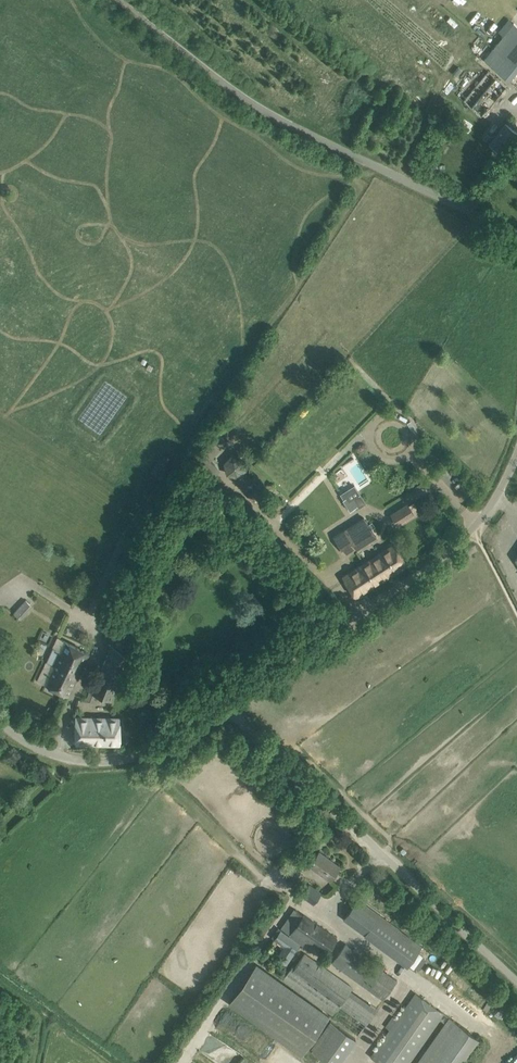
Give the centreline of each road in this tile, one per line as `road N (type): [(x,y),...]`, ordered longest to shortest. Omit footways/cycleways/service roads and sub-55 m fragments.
road 1 (unclassified): [(516,235),(240,103),(113,0)]
road 2 (unclassified): [(516,985),(227,709)]
road 3 (unclassified): [(227,709),(428,572),(487,512),(516,454)]
road 4 (unclassified): [(0,722),(44,751),(102,761),(173,742),(227,709)]

